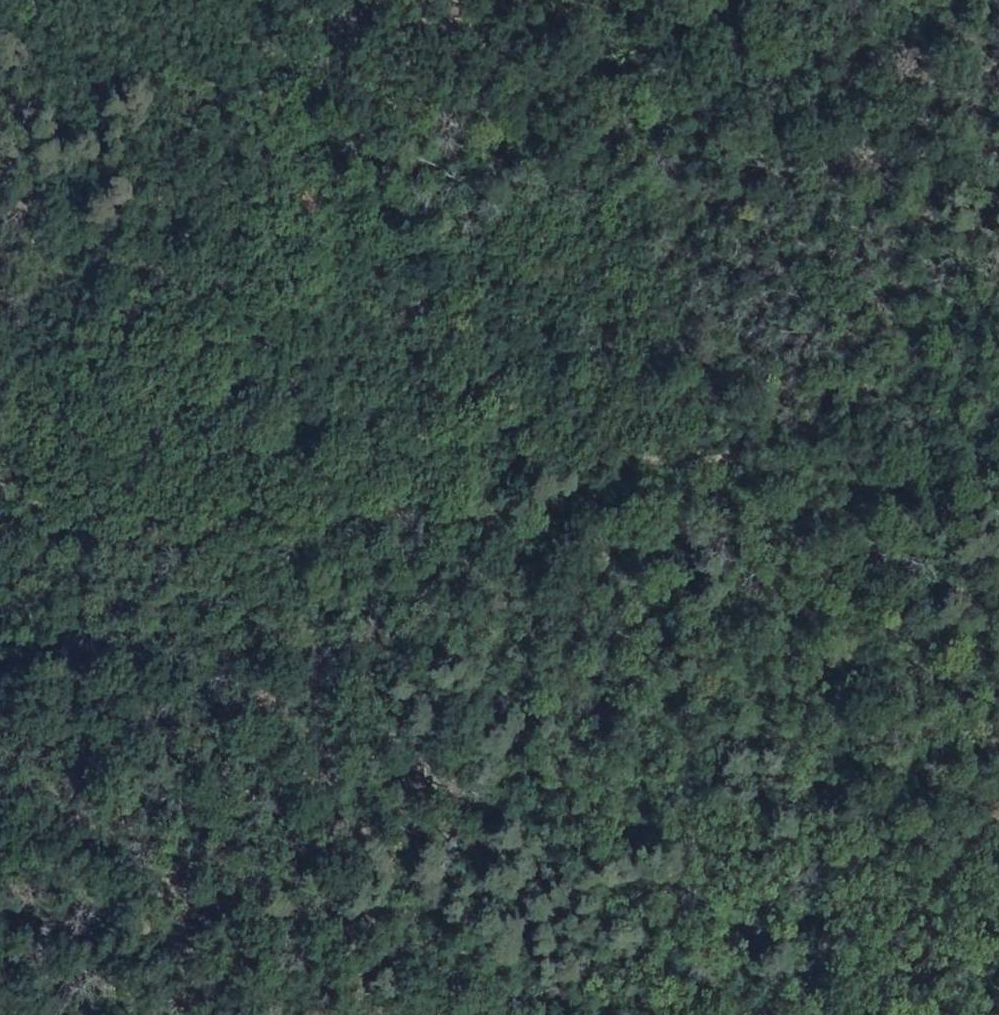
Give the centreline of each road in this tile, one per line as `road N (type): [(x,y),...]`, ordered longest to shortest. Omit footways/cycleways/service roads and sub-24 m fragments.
road 1 (track): [(0,484),(151,517),(296,519),(567,459),(937,458),(998,471)]

